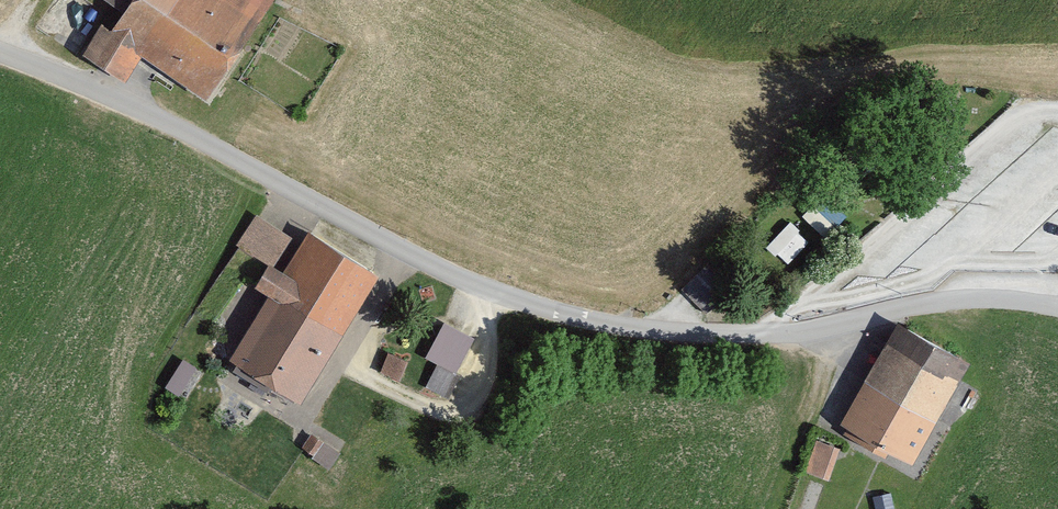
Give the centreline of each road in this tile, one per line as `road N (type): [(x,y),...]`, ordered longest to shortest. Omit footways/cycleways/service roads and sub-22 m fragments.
road 1 (residential): [(1057,307),(938,302),(753,333),(593,322),(460,276),(257,167),(0,57)]

